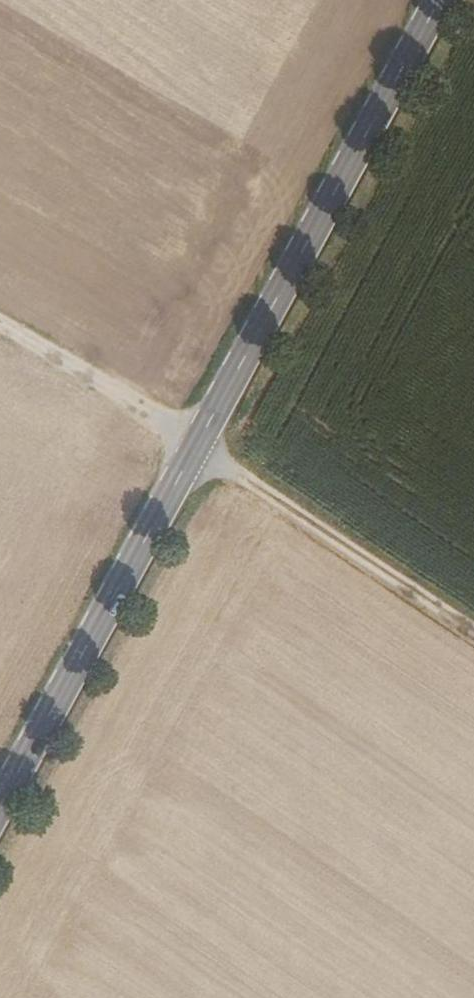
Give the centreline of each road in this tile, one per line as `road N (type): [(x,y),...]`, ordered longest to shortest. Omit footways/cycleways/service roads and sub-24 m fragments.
road 1 (primary): [(441,0),(0,805)]
road 2 (track): [(473,639),(196,446),(0,326)]

